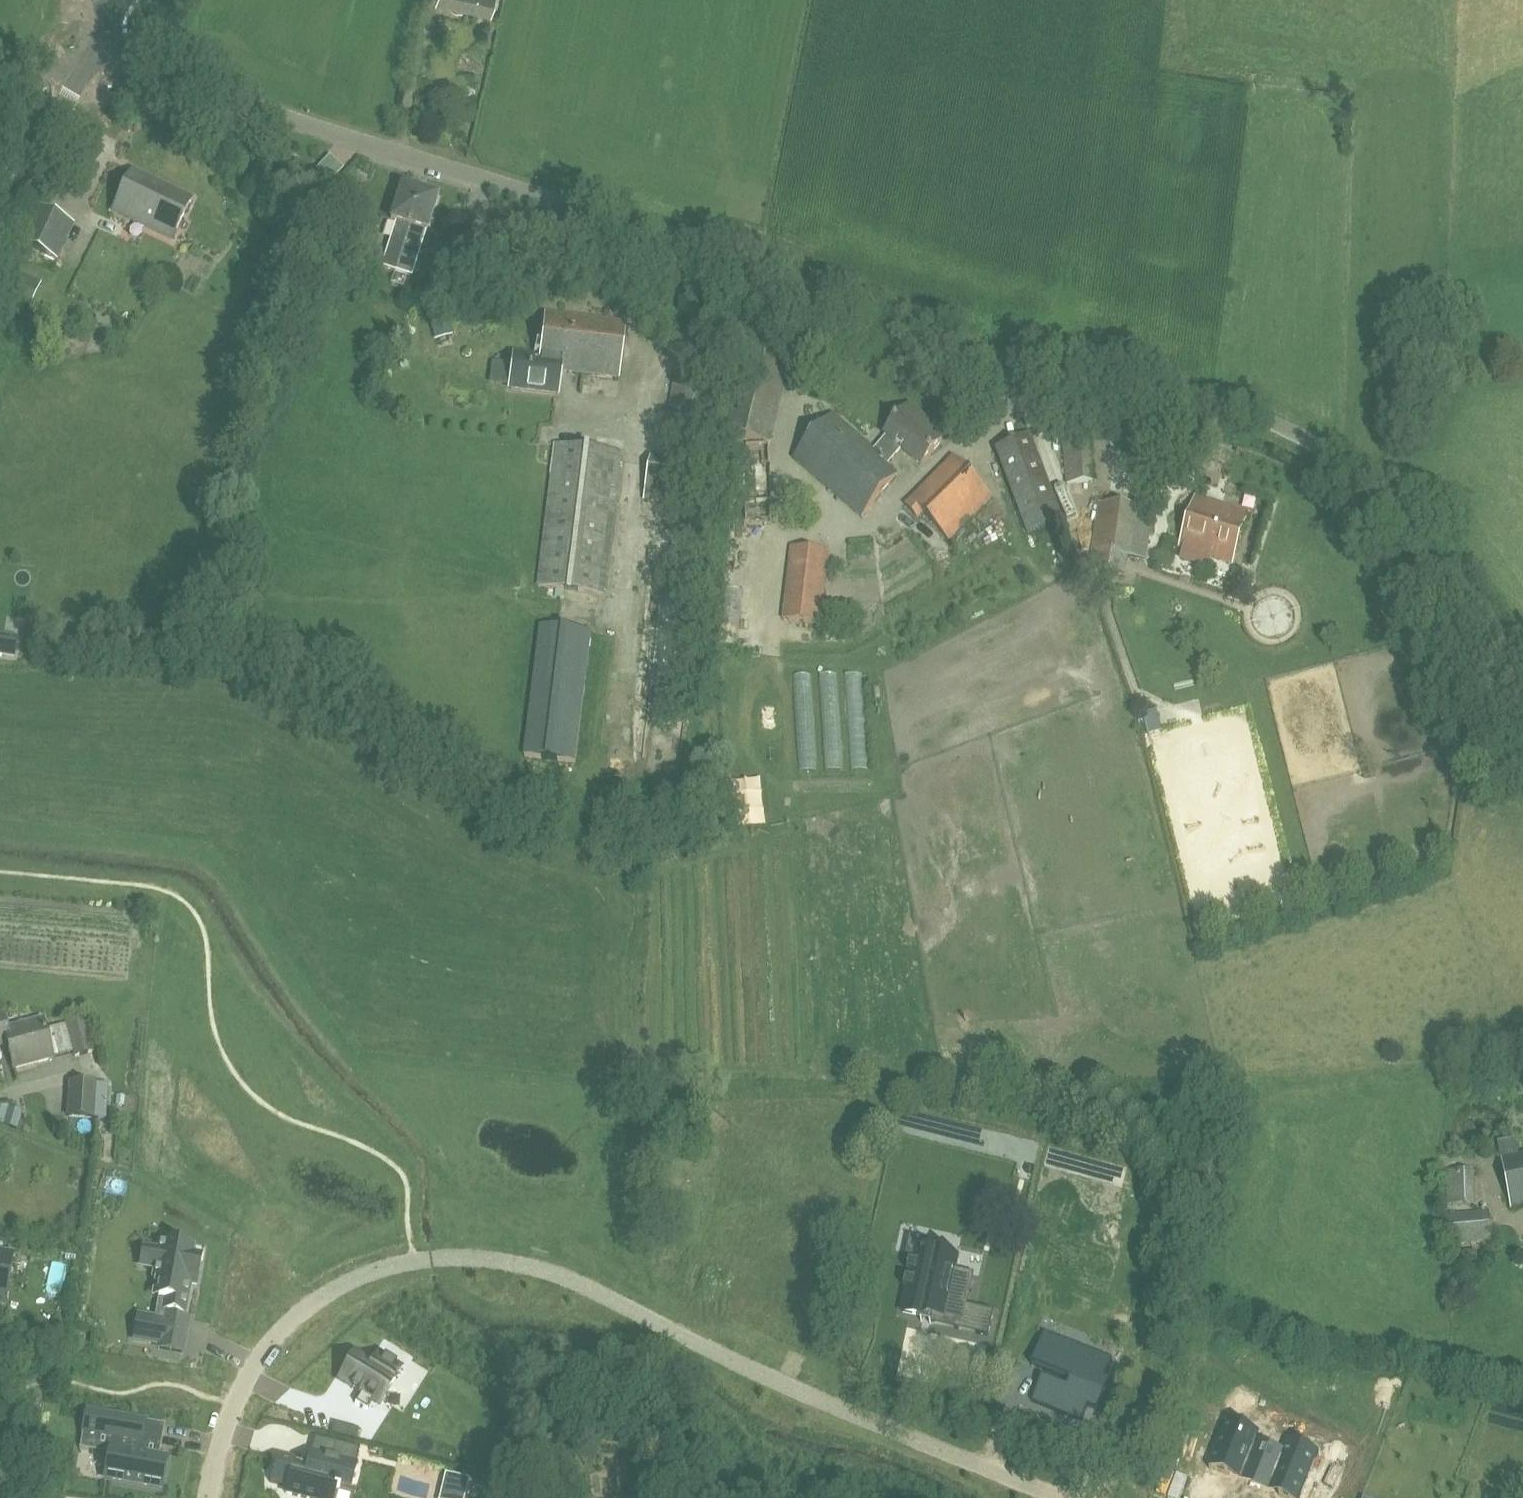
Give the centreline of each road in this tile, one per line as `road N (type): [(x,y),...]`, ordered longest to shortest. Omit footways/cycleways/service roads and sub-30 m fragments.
road 1 (unclassified): [(1522,705),(1380,504),(1330,457),(1259,415),(1204,397),(1009,364),(798,280),(141,66),(95,58)]
road 2 (residential): [(1067,1497),(738,1362),(585,1285),(488,1259),(384,1269),(335,1286),(287,1323),(236,1401),(205,1497)]
road 3 (unclassified): [(0,216),(95,58)]

